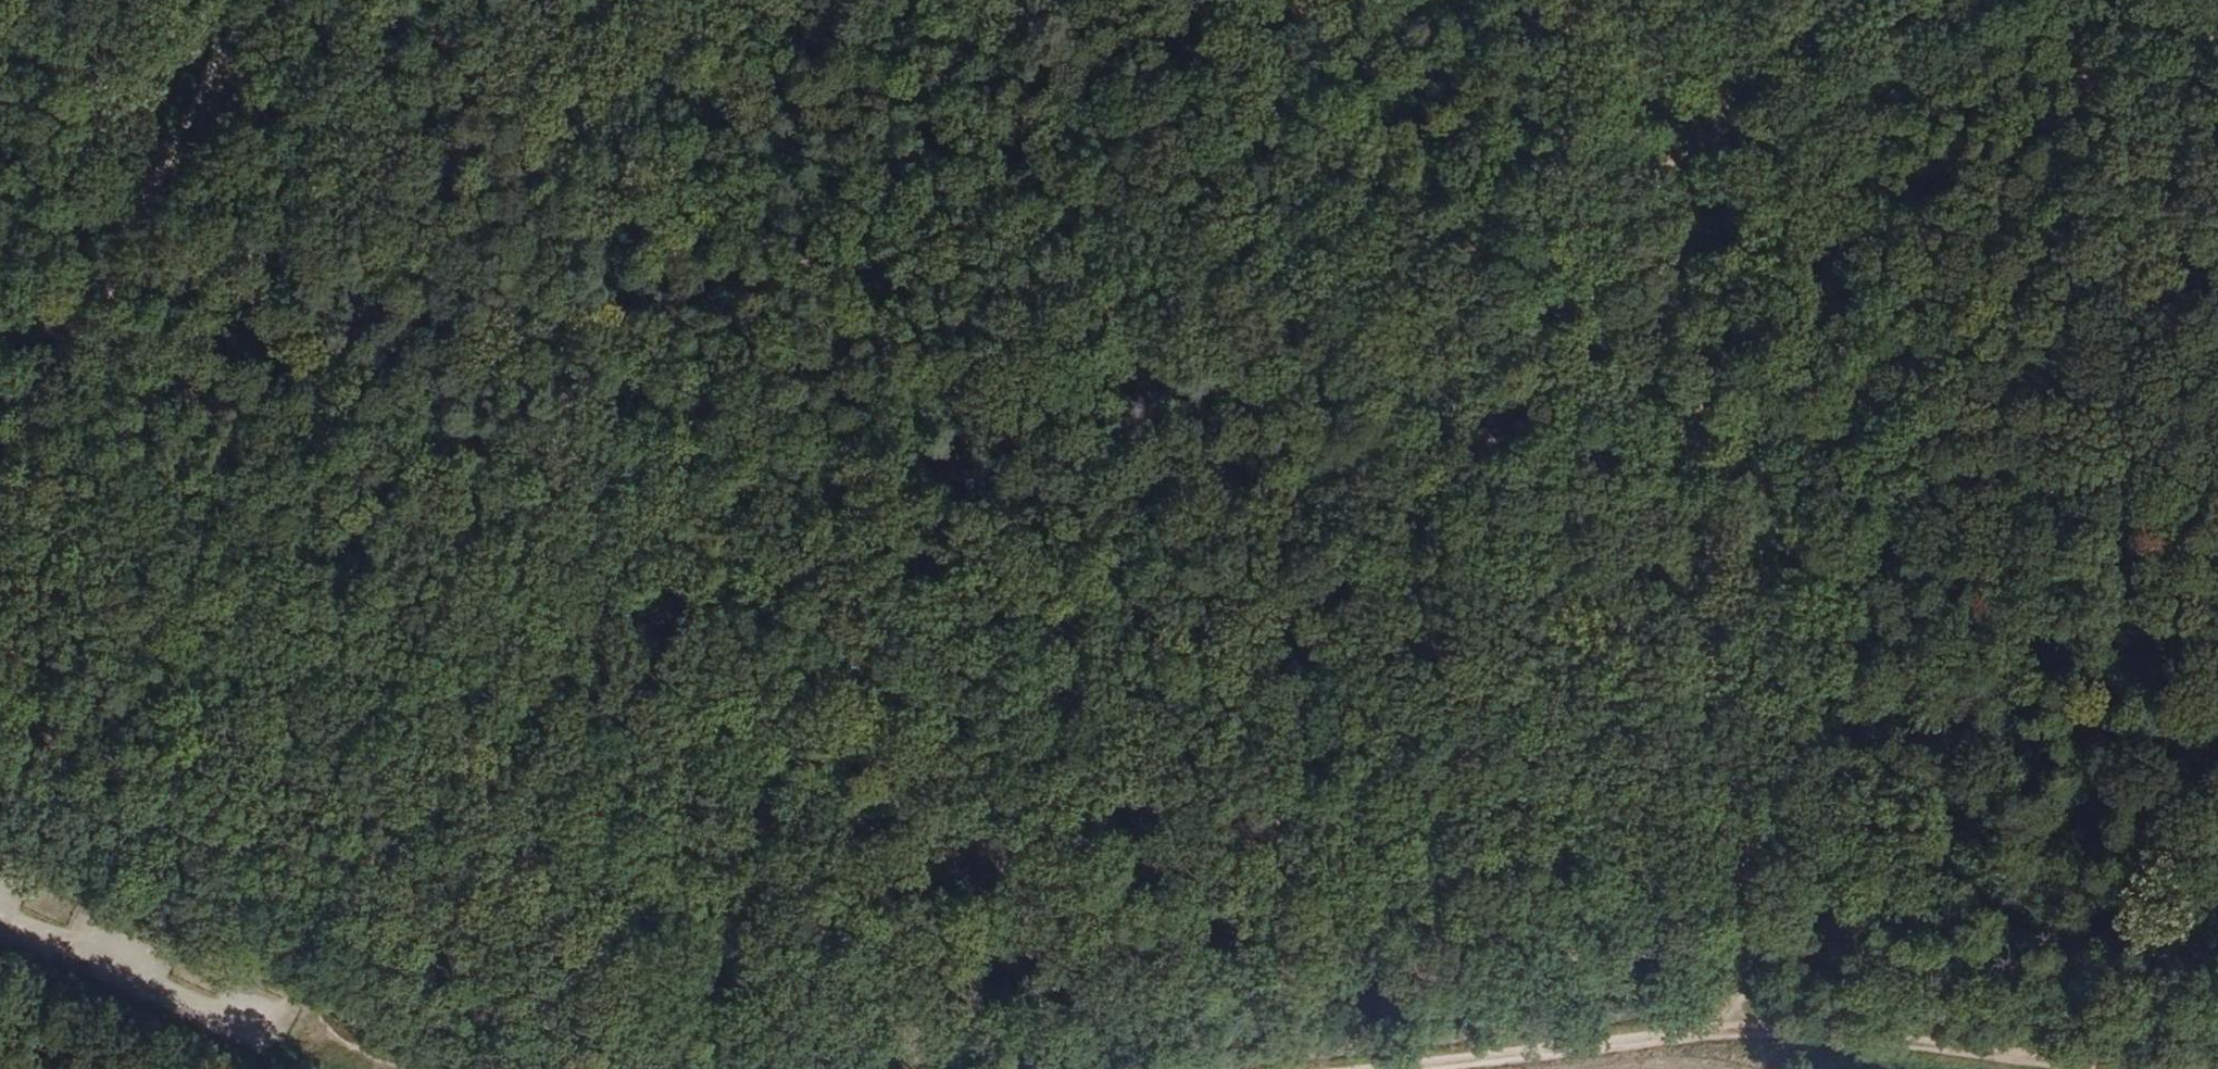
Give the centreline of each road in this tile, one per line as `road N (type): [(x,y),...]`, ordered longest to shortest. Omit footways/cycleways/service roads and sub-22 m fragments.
road 1 (track): [(1747,0),(1713,133),(1707,469),(1756,954)]
road 2 (track): [(233,0),(0,494)]
road 3 (track): [(1750,1025),(2197,1068)]
road 4 (track): [(1417,1068),(1750,1025)]

